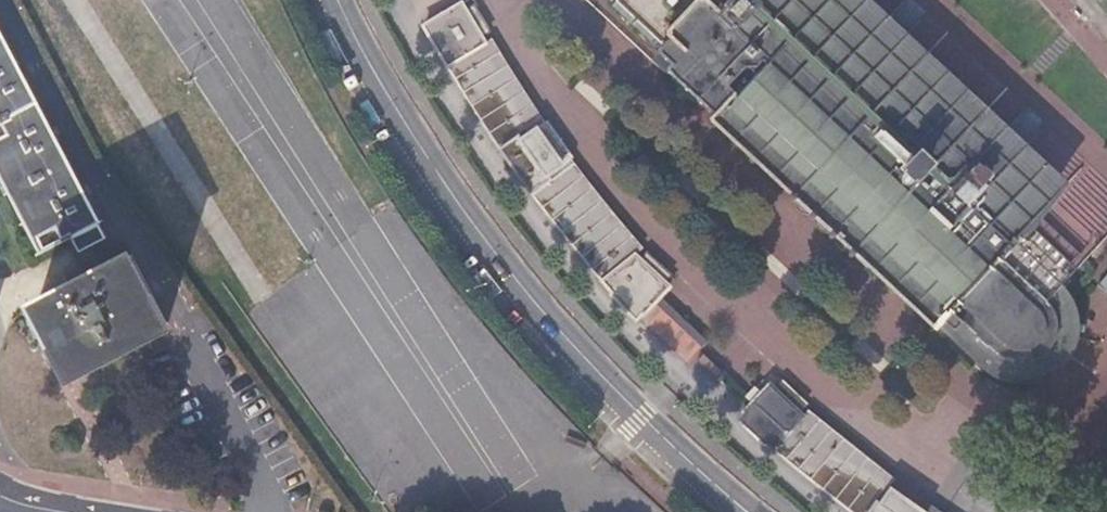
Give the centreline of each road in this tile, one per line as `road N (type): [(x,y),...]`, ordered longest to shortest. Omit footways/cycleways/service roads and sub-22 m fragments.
road 1 (tertiary): [(339,0),(388,95),(509,272),(640,417),(749,511)]

